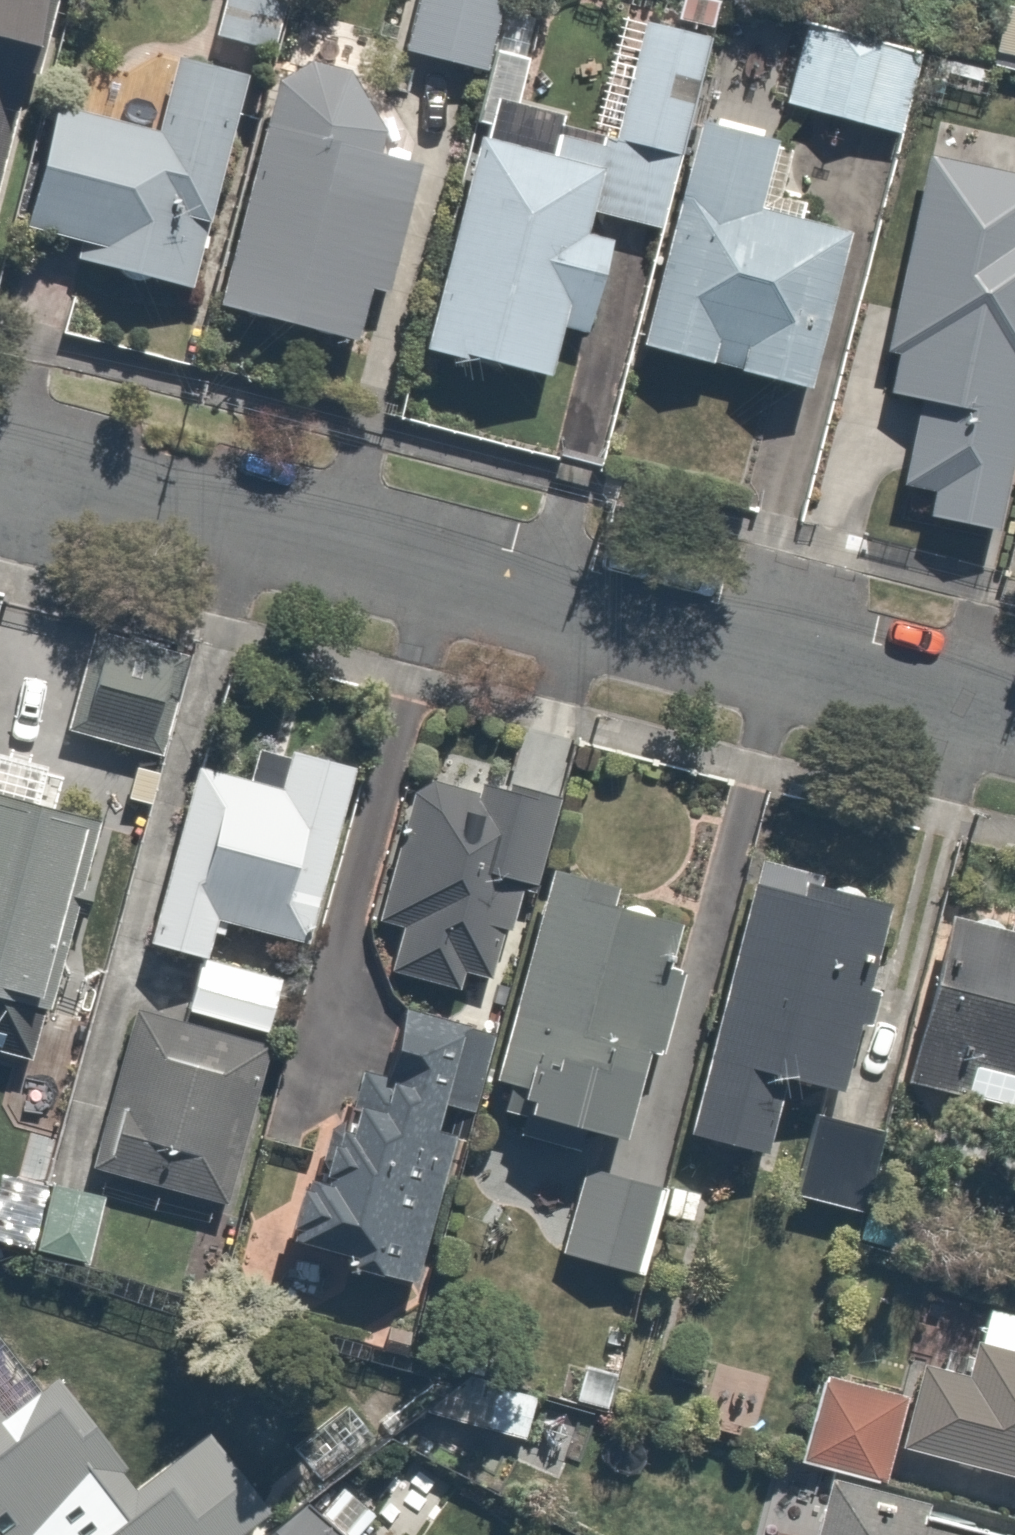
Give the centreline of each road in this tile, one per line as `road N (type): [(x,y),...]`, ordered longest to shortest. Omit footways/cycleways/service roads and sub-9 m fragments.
road 1 (residential): [(1014,717),(0,462)]

